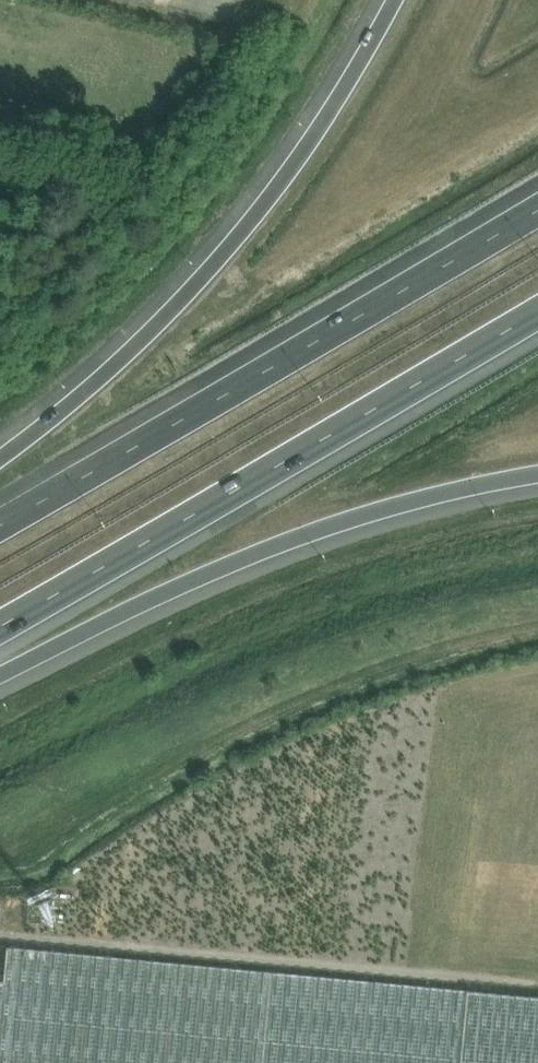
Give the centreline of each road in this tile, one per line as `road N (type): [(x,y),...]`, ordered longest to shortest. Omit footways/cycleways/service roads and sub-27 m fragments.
road 1 (motorway): [(537,213),(0,528)]
road 2 (motorway): [(0,622),(537,312)]
road 3 (motorway): [(395,0),(356,79),(190,297),(67,413),(0,460)]
road 4 (motorway): [(0,676),(365,515),(537,476)]

